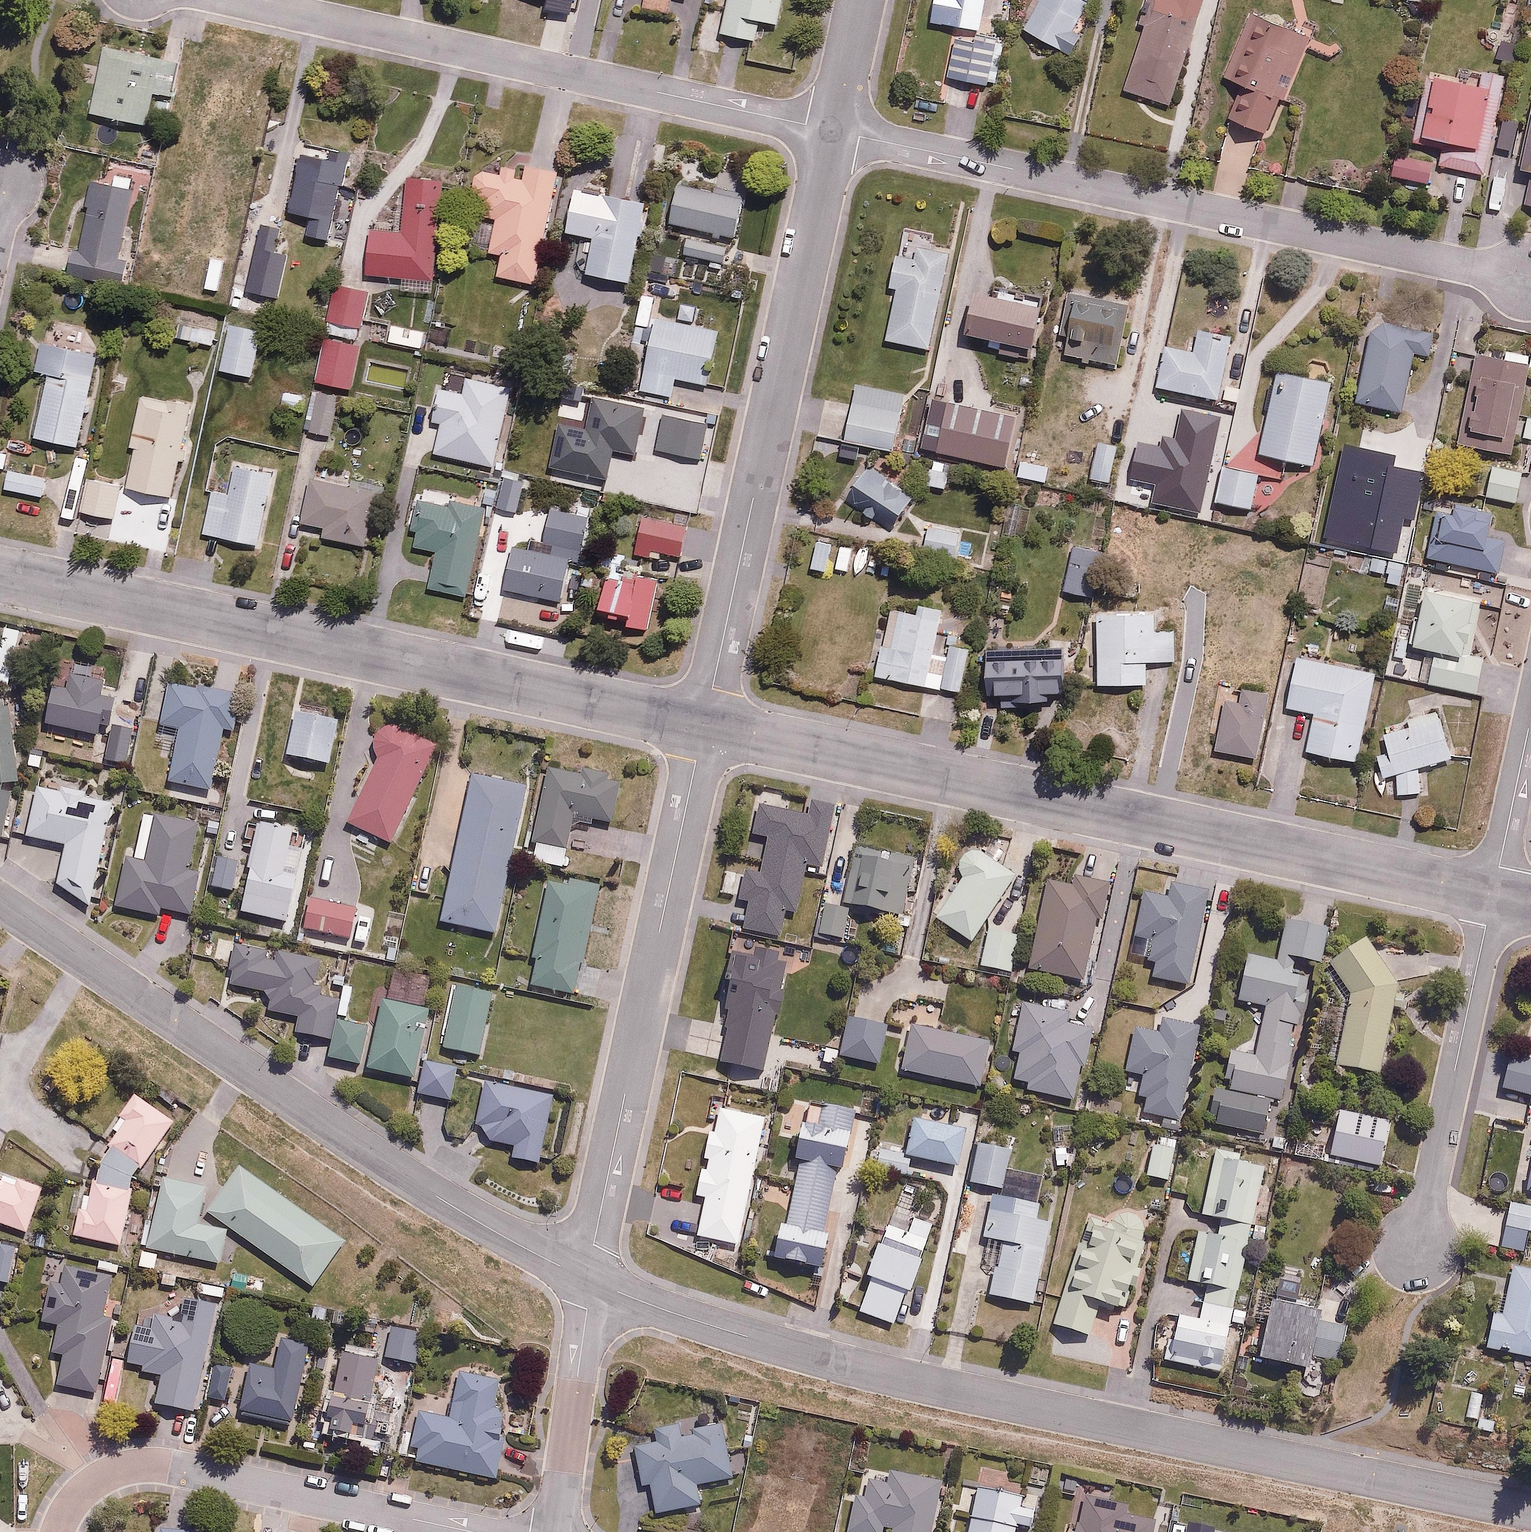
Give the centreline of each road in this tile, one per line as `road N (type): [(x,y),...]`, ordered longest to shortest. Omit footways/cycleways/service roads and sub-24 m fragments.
road 1 (residential): [(1530,1516),(901,1379),(752,1338),(591,1280)]
road 2 (residential): [(1493,896),(704,727)]
road 3 (residential): [(704,727),(0,576)]
road 4 (residential): [(833,129),(1521,279)]
road 5 (residential): [(591,1280),(458,1209),(0,900)]
road 6 (residential): [(833,129),(704,727)]
road 7 (residential): [(238,0),(833,129)]
road 8 (residential): [(704,727),(591,1280)]
road 9 (residential): [(57,1531),(88,1485),(154,1464),(472,1531)]
road 10 (residential): [(1493,896),(1417,1250)]
road 11 (residential): [(591,1280),(556,1531)]
road 12 (residential): [(1493,896),(1530,720)]
road 13 (residential): [(861,0),(833,129)]

